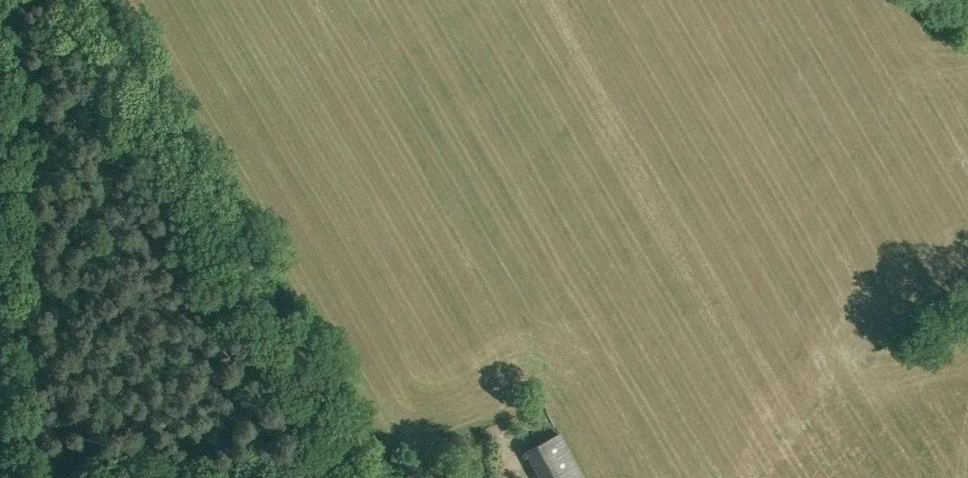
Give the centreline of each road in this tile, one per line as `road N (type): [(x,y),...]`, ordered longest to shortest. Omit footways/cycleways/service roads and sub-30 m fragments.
road 1 (track): [(107,0),(404,477)]

